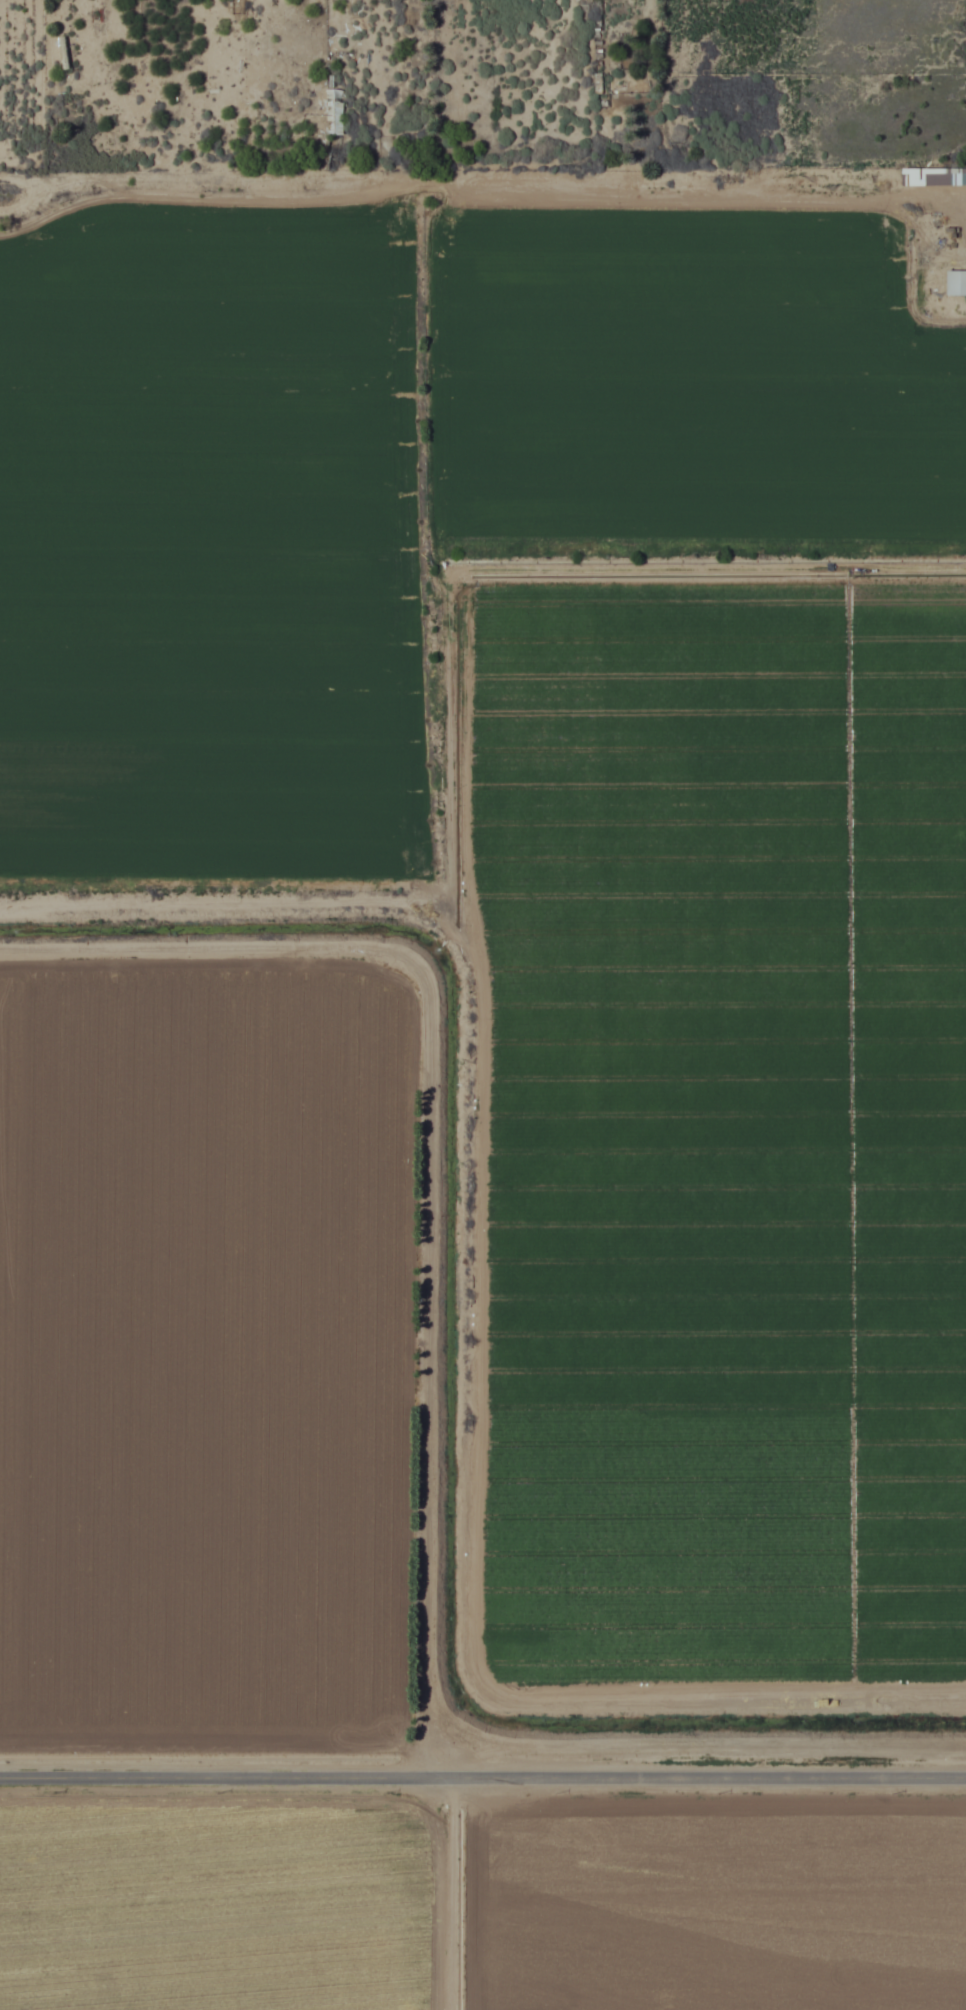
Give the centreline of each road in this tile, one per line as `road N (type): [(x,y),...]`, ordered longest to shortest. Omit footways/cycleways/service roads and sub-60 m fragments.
road 1 (residential): [(965,1774),(0,1775)]

